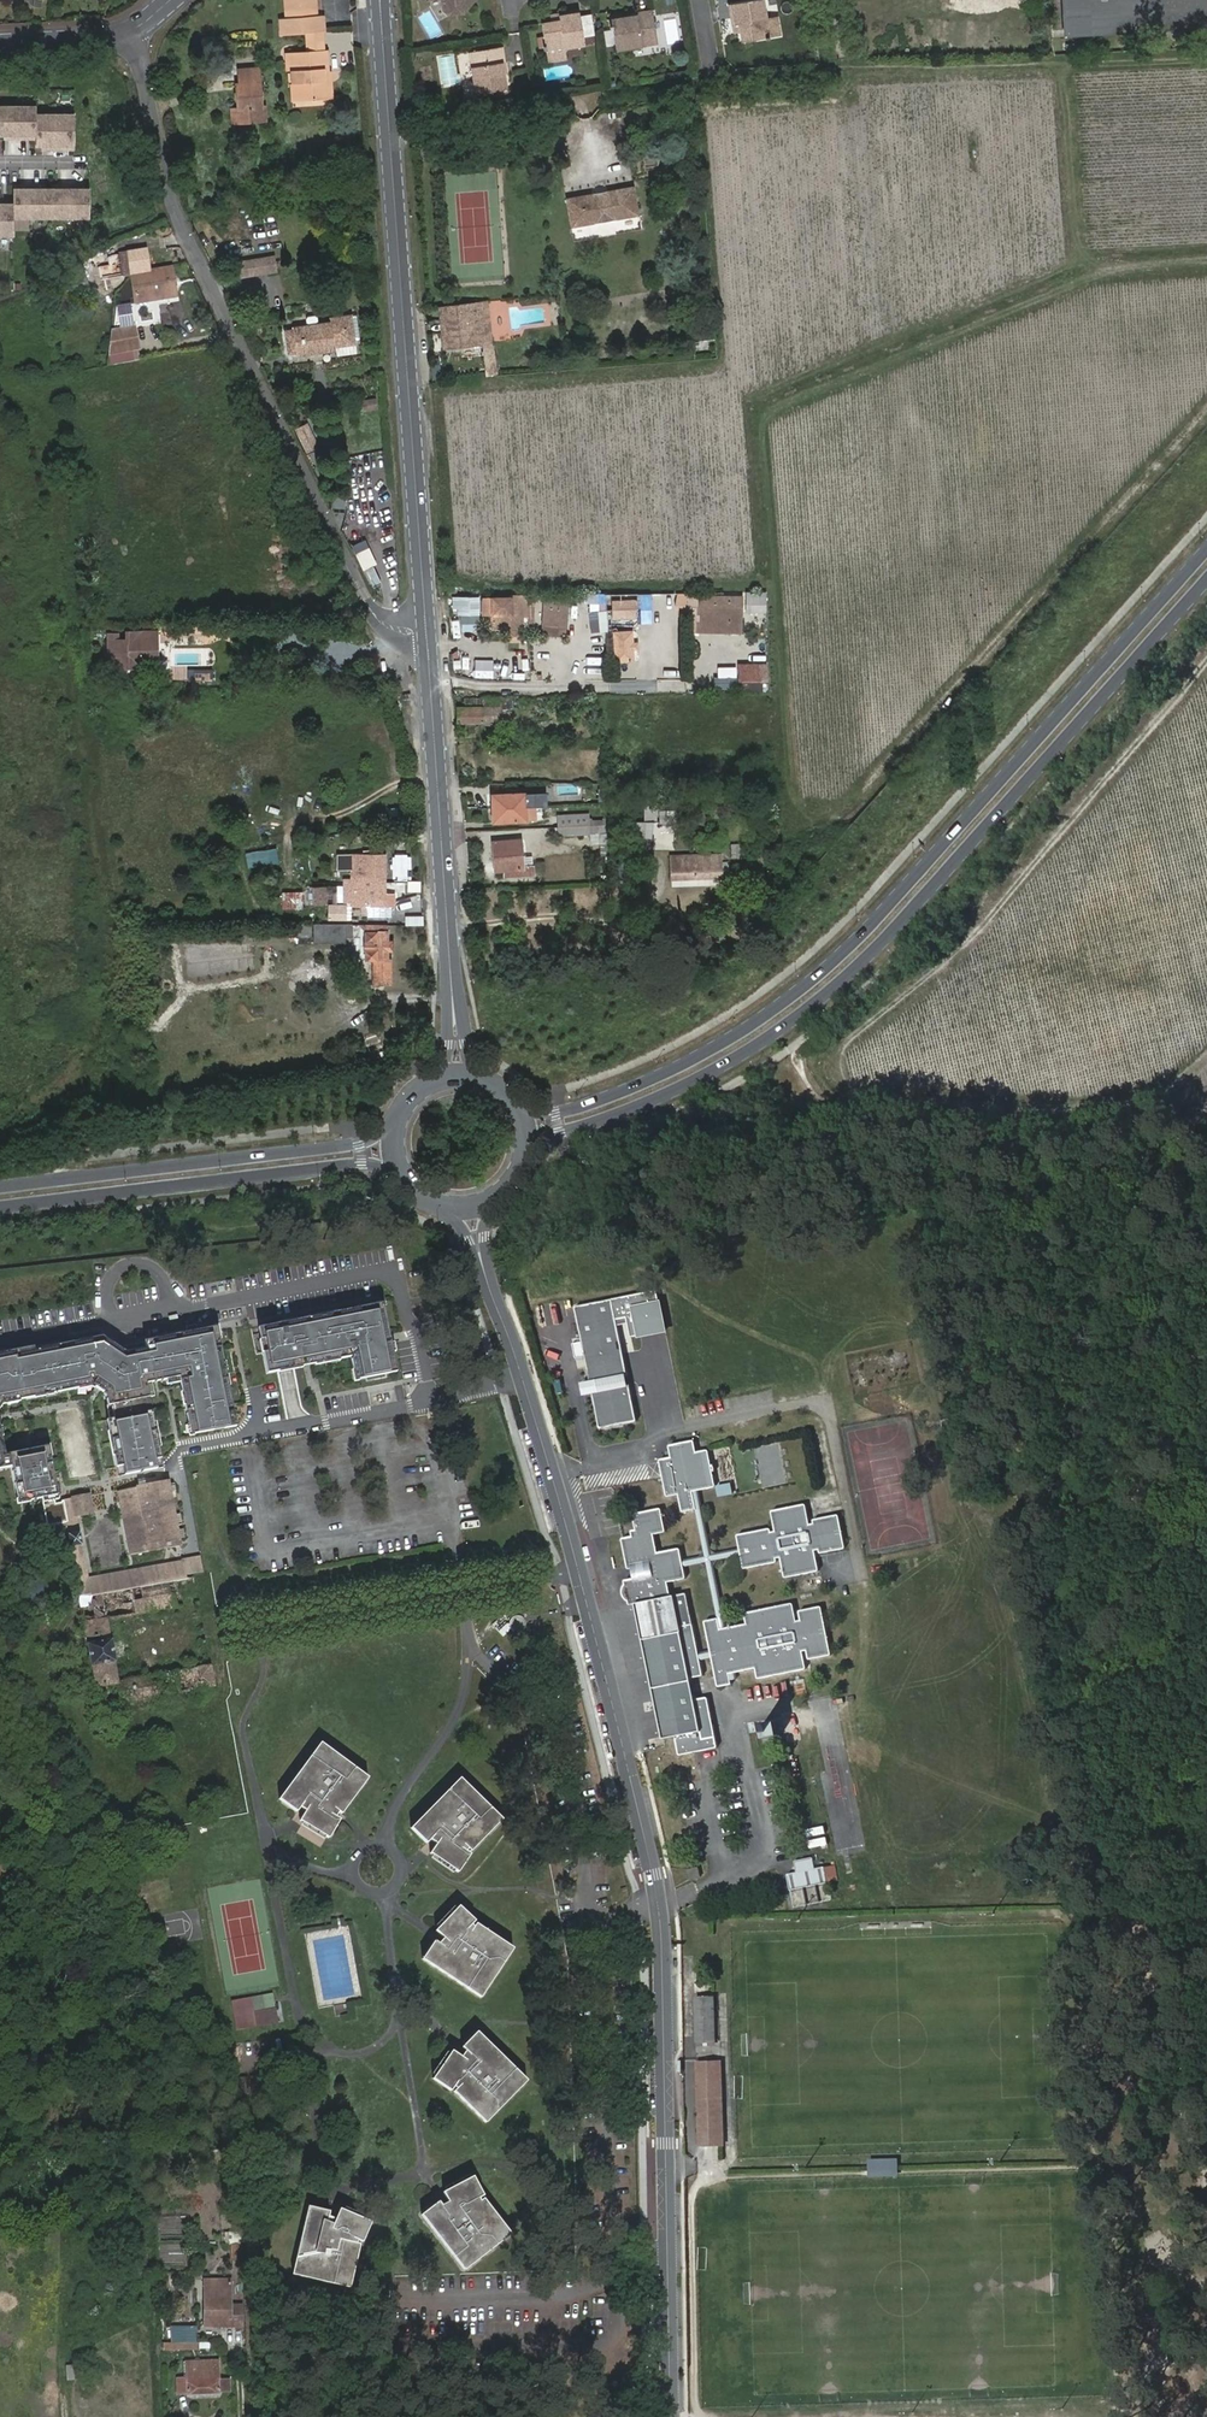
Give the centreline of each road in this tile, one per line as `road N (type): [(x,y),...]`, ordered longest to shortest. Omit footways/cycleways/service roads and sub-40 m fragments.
road 1 (track): [(1206,260),(1106,269),(763,418),(786,791),(795,803),(807,815),(826,816),(847,803),(1206,410)]
road 2 (secondary): [(662,2416),(653,1914),(568,1548),(480,1260)]
road 3 (secondary): [(515,1179),(552,1140),(677,1091),(745,1053),(850,977),(1206,578)]
road 4 (secondary): [(1206,544),(890,904),(788,998),(674,1068),(595,1099),(551,1112),(519,1108)]
road 5 (unclassified): [(134,29),(172,205),(356,576),(389,626),(428,651)]
road 6 (secondary): [(428,651),(380,0)]
road 7 (secondary): [(395,1117),(354,1143),(0,1187)]
road 8 (secondary): [(0,1207),(353,1164),(396,1169)]
road 9 (secondary): [(453,1002),(428,651)]
road 10 (track): [(863,67),(1206,58)]
road 11 (track): [(1061,64),(1077,241),(1101,271)]
road 12 (tertiary): [(0,43),(134,29)]

